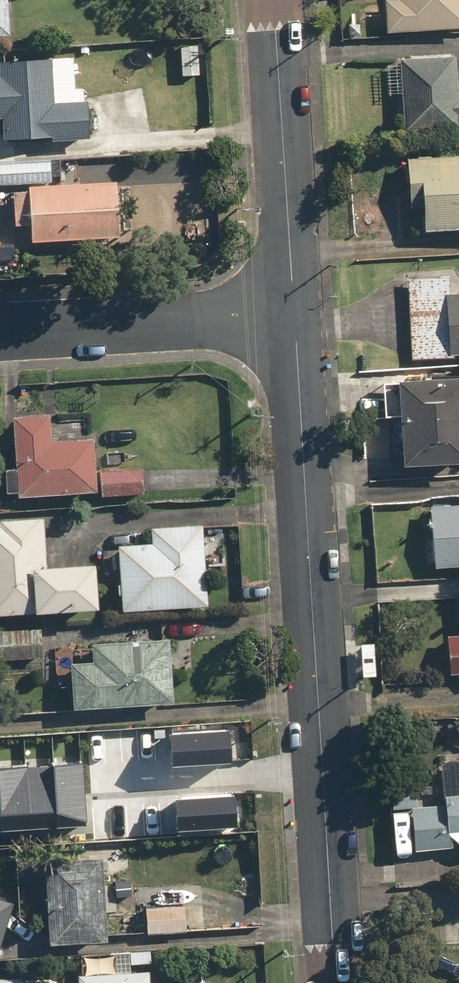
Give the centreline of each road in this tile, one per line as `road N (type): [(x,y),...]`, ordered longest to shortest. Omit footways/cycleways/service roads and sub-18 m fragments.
road 1 (tertiary): [(332,982),(293,312)]
road 2 (tertiary): [(293,312),(274,0)]
road 3 (residential): [(0,330),(293,312)]

